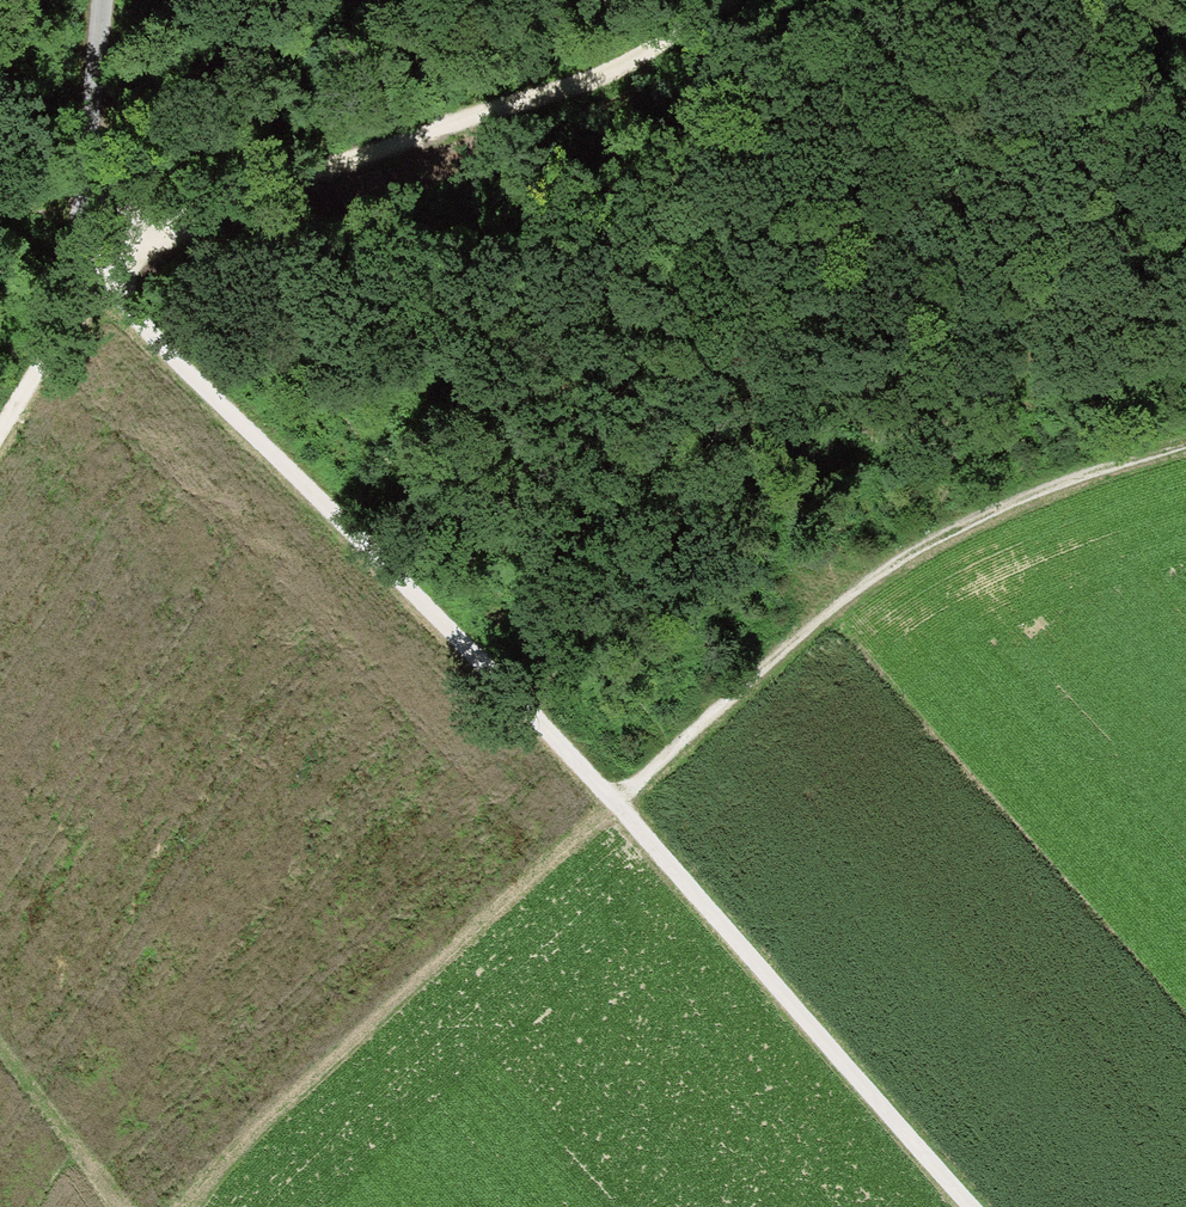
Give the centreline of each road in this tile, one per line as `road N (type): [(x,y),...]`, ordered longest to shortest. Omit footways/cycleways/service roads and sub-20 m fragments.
road 1 (track): [(967,1206),(618,808),(92,271)]
road 2 (track): [(187,1206),(752,680),(910,552),(995,508),(1185,445)]
road 3 (track): [(742,0),(621,64),(151,230),(92,271)]
road 4 (track): [(92,271),(103,0)]
road 5 (track): [(0,1049),(119,1206)]
road 6 (track): [(92,271),(0,427)]

